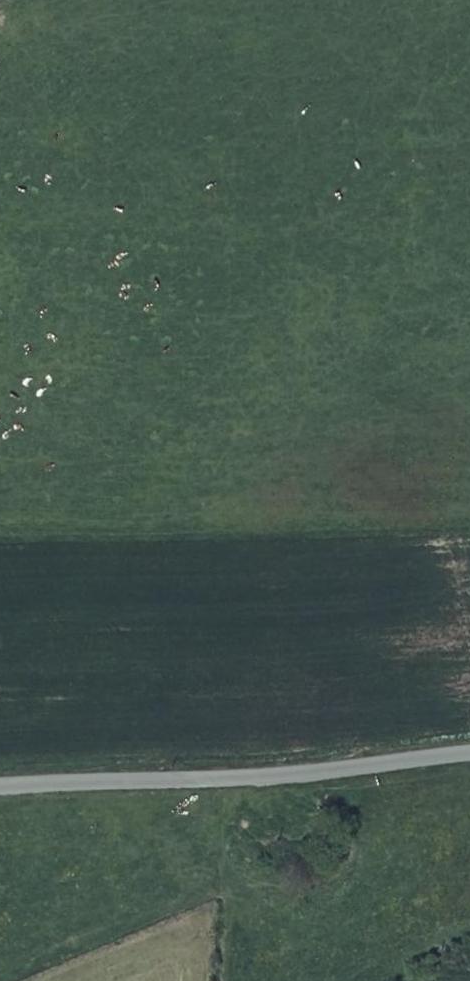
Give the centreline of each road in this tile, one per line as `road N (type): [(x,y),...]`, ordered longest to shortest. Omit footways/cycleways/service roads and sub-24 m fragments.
road 1 (unclassified): [(469,754),(0,781)]

